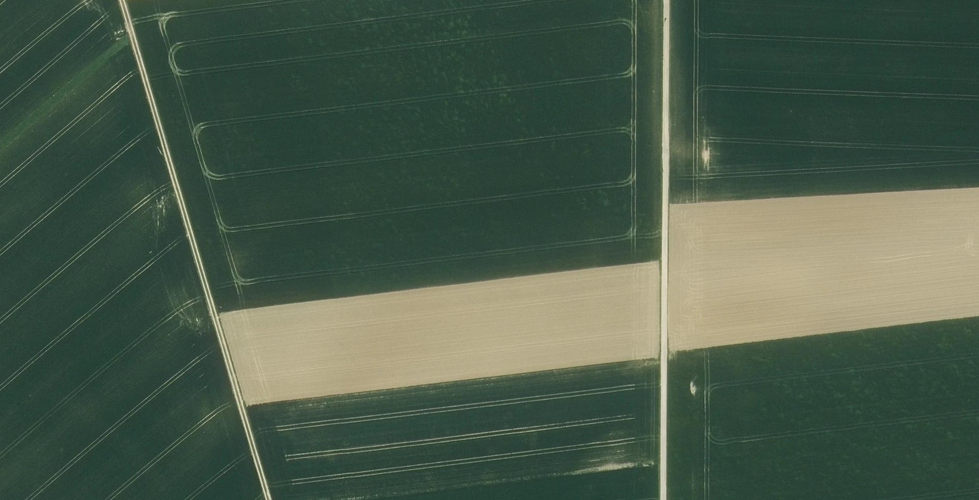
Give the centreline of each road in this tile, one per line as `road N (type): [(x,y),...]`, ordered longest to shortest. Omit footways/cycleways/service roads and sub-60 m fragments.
road 1 (track): [(121,0),(269,499)]
road 2 (track): [(664,499),(667,0)]

